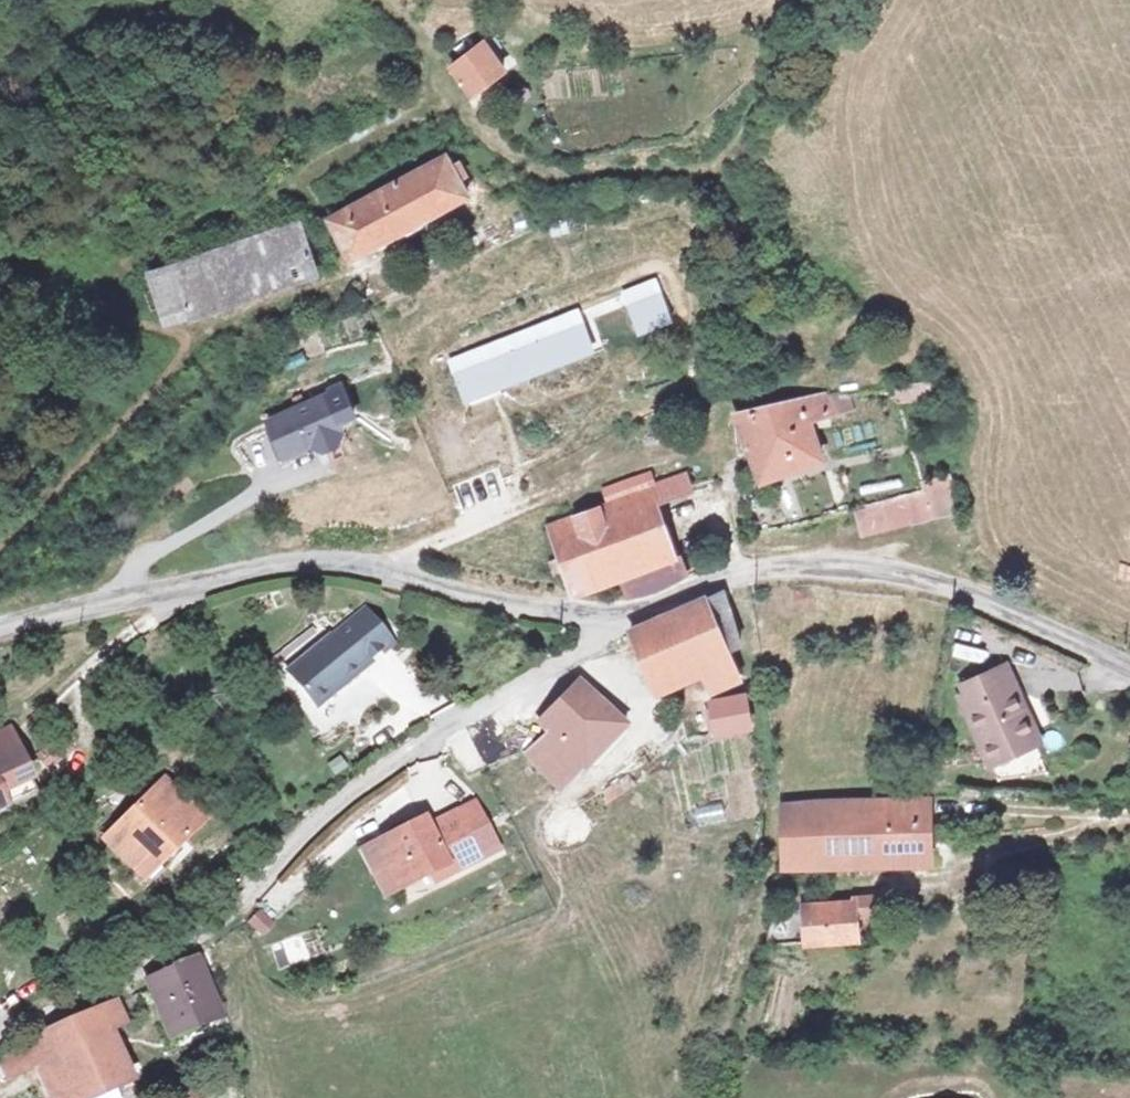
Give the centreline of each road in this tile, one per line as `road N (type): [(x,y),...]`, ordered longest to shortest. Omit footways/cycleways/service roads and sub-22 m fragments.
road 1 (unclassified): [(607,618),(285,837),(218,916),(156,962),(0,1034)]
road 2 (residential): [(607,618),(441,579),(282,567),(0,625)]
road 3 (residential): [(1129,670),(1011,617),(876,571),(733,575),(607,618)]

